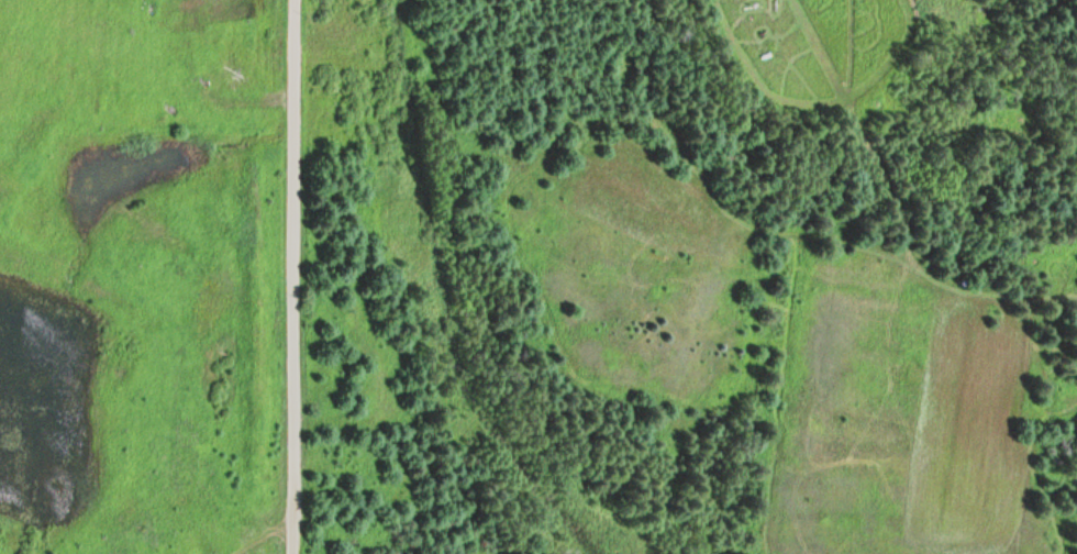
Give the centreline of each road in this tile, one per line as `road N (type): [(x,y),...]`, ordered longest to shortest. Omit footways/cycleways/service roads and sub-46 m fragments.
road 1 (residential): [(301,0),(302,553)]

